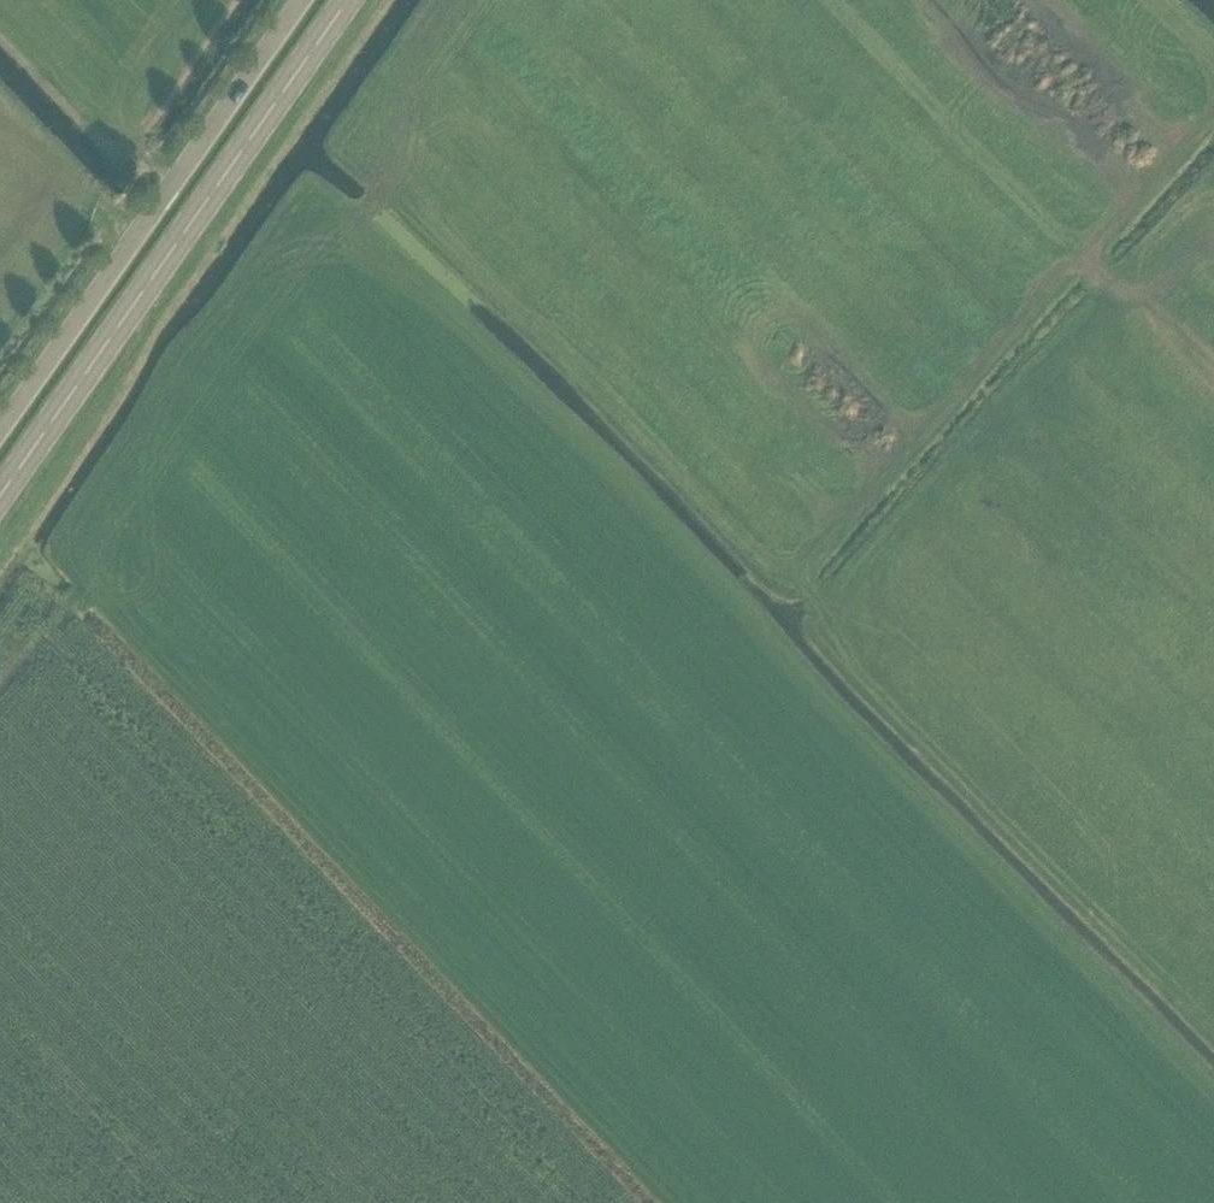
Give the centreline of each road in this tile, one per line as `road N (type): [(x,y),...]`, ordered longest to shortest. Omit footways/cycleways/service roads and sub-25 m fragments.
road 1 (primary): [(0,497),(351,0)]
road 2 (unclassified): [(0,438),(307,0)]

